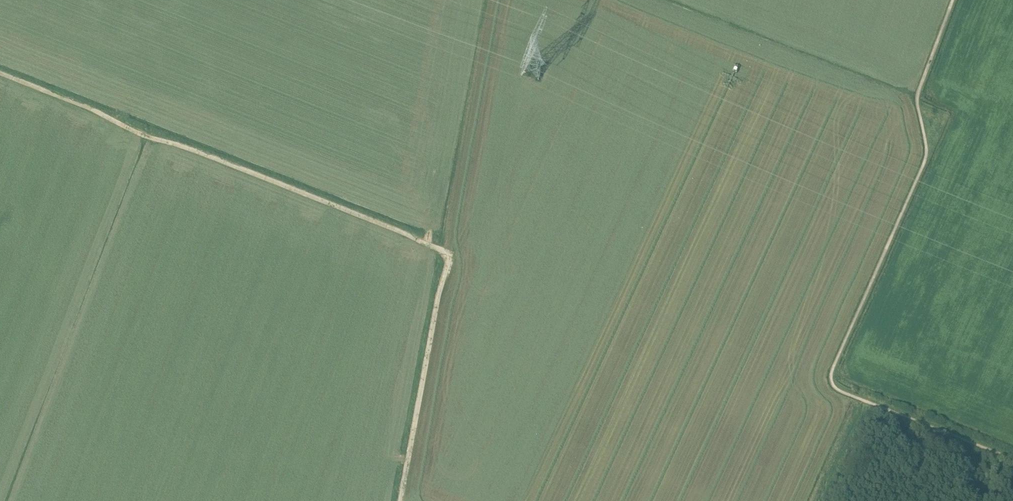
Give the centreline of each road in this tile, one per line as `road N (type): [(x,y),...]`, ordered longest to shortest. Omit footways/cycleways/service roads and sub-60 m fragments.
road 1 (track): [(401,500),(448,254),(0,74)]
road 2 (track): [(1012,457),(837,391),(830,377),(926,159),(916,99),(953,0)]

